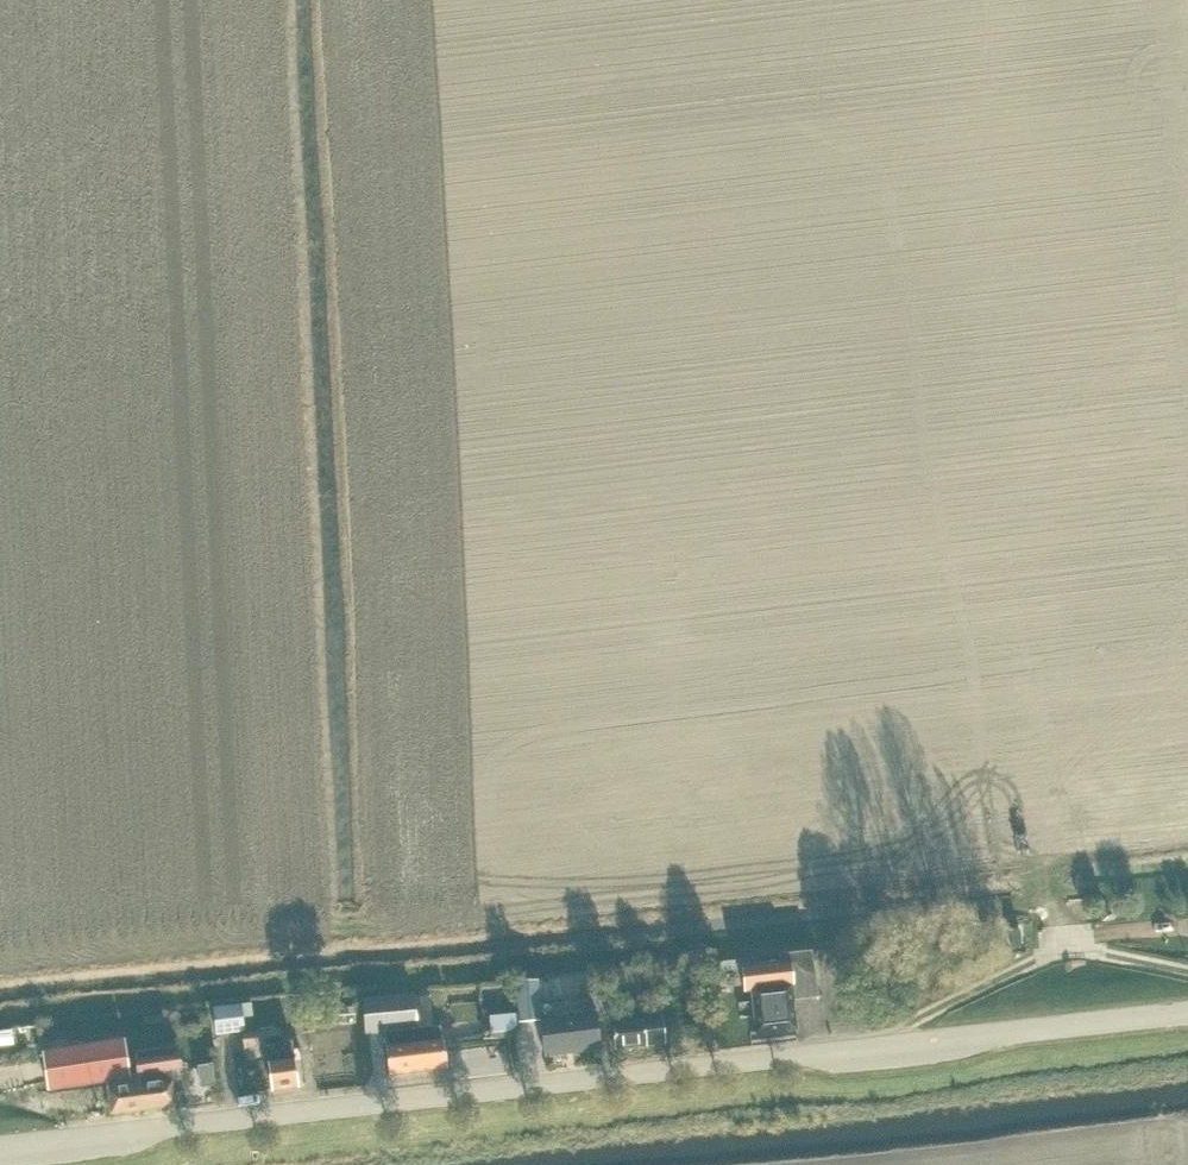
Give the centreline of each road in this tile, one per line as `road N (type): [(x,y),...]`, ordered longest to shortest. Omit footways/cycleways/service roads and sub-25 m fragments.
road 1 (tertiary): [(0,1147),(1187,1013)]

